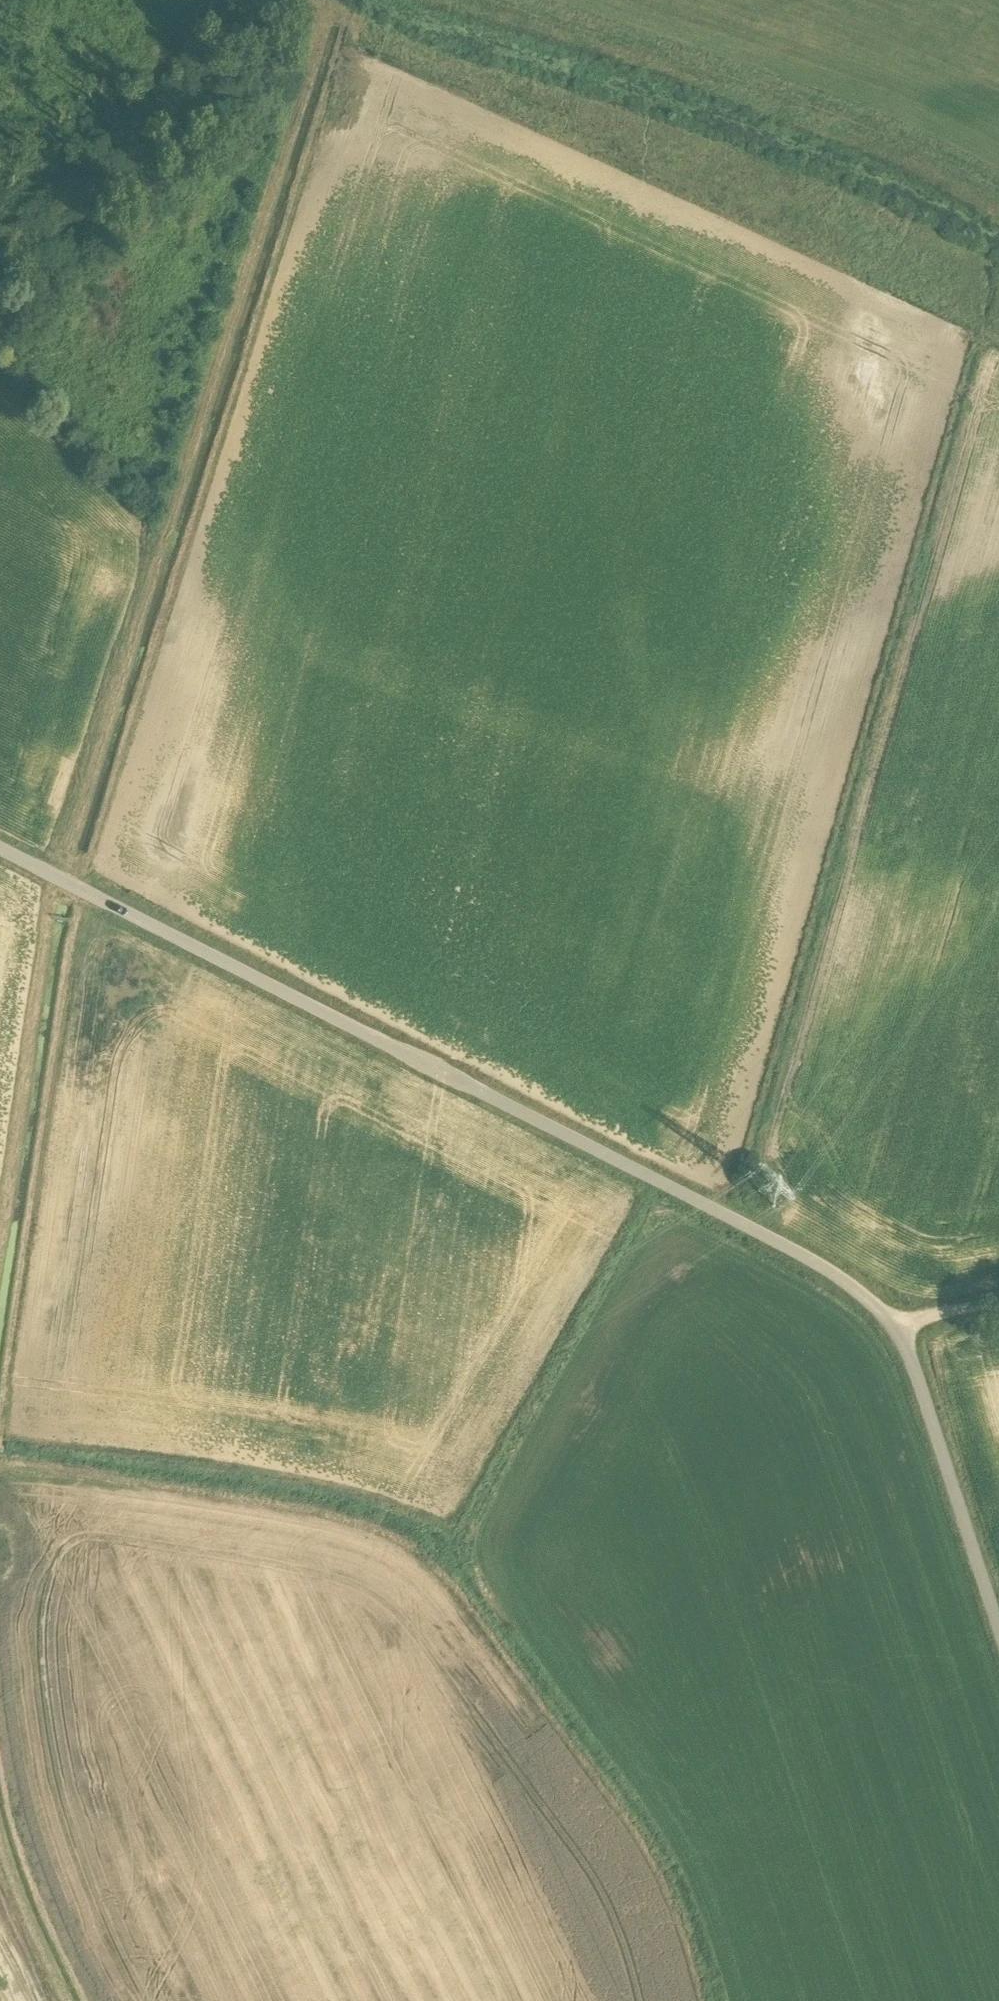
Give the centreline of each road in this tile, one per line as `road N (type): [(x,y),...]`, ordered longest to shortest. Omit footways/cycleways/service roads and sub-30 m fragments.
road 1 (unclassified): [(998,1628),(906,1347),(857,1288),(0,849)]
road 2 (track): [(998,196),(868,131),(489,0)]

